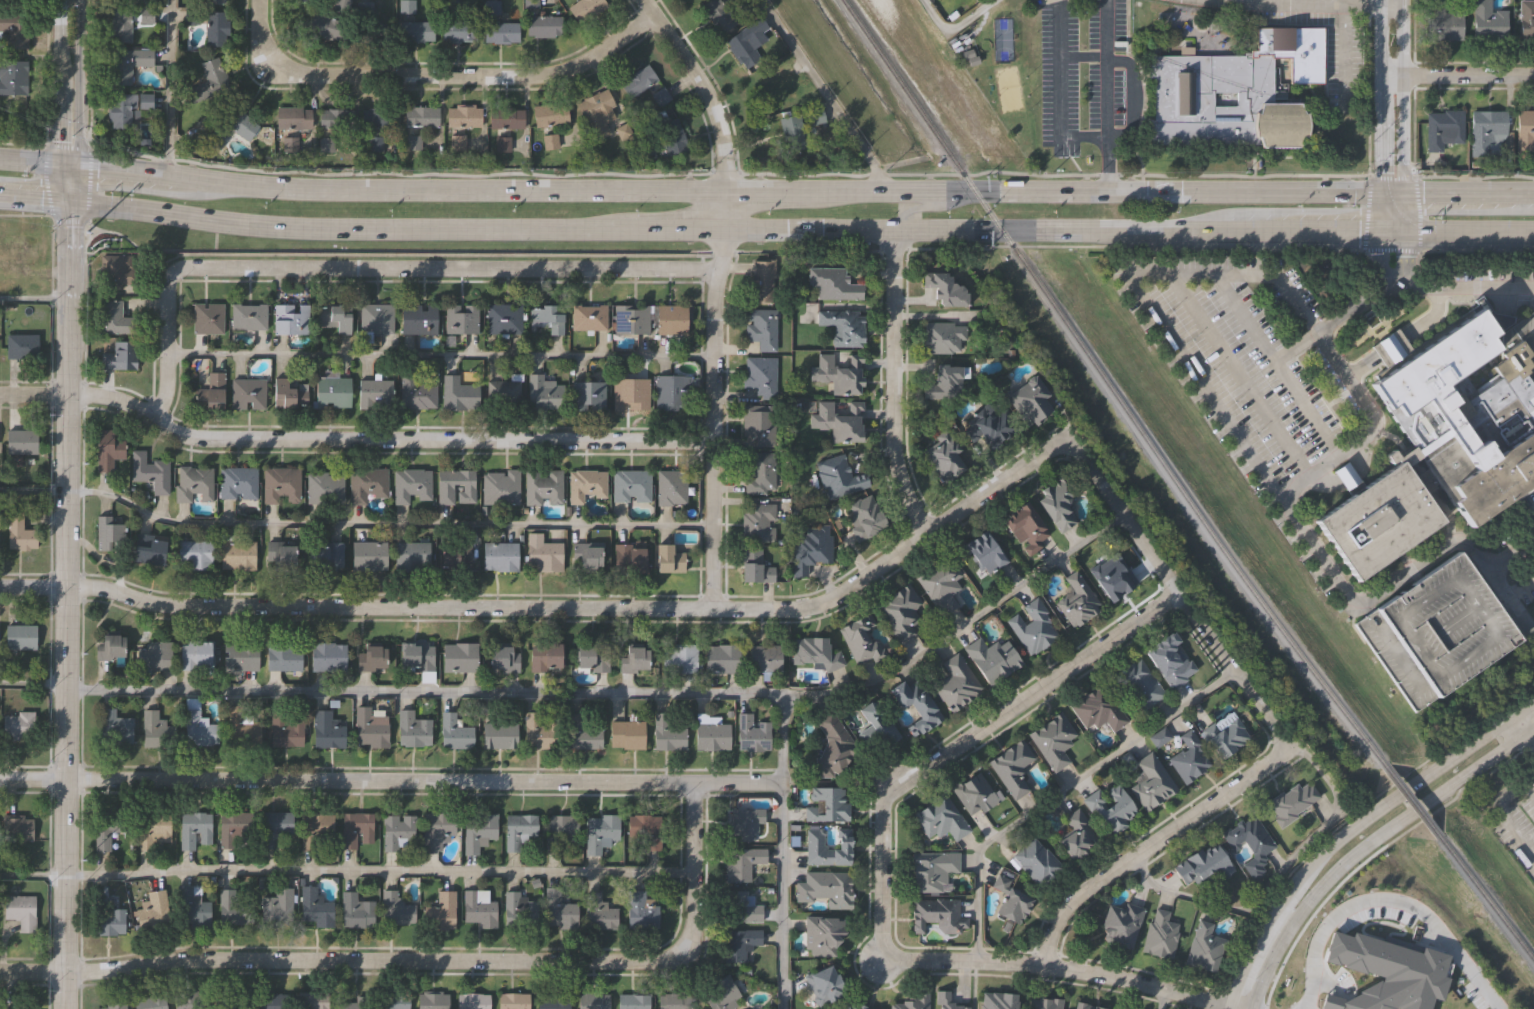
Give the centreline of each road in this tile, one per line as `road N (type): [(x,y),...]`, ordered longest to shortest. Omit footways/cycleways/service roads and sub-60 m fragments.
road 1 (residential): [(1063,440),(828,601),(798,610),(171,607),(99,588),(0,588)]
road 2 (residential): [(694,783),(687,924),(675,952),(662,956),(0,972)]
road 3 (secondary): [(1533,191),(722,193)]
road 4 (secondary): [(724,232),(1533,231)]
road 5 (tertiary): [(63,1008),(66,201)]
road 6 (residential): [(784,784),(0,779)]
road 7 (secondary): [(0,197),(304,230),(724,232)]
road 8 (residential): [(0,393),(104,395),(190,437),(709,441)]
road 9 (residential): [(152,417),(166,391),(170,280),(182,270),(714,270)]
road 10 (residential): [(884,956),(884,800),(1174,594)]
road 11 (secondary): [(722,193),(230,186)]
road 12 (residential): [(651,14),(590,55),(546,72),(326,77),(289,71),(263,54),(256,0)]
road 13 (tertiary): [(1515,710),(1309,860),(1258,926),(1224,1008)]
road 14 (residential): [(1063,440),(1284,742)]
road 15 (residential): [(884,956),(1076,969),(1228,1008)]
road 16 (residential): [(1284,742),(1279,757),(1074,898),(1058,918),(1043,965)]
road 17 (residential): [(930,526),(903,481),(893,442),(897,228)]
road 18 (tertiary): [(1404,230),(1402,0)]
road 19 (tertiary): [(1380,6),(1380,230)]
road 20 (residential): [(722,193),(709,112),(641,0)]
road 21 (residential): [(709,441),(711,295),(724,232)]
road 22 (tertiary): [(1249,1008),(1271,956),(1316,888),(1370,840)]
road 23 (tertiary): [(50,0),(54,161),(66,201)]
road 24 (tertiary): [(66,201),(77,130),(78,0)]
road 25 (tertiary): [(1370,840),(1529,729)]
road 26 (residential): [(709,609),(709,441)]
road 27 (secondary): [(230,186),(75,164)]
road 28 (residential): [(1533,75),(1379,77)]

